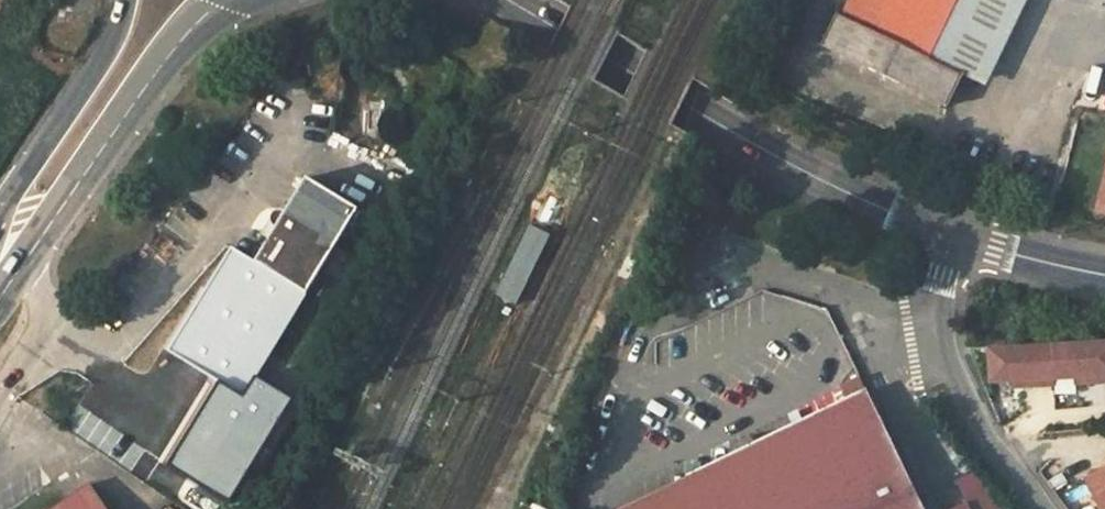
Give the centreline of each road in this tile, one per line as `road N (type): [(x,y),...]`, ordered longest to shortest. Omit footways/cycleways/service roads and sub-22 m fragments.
road 1 (secondary): [(505,0),(789,163),(952,240)]
road 2 (secondary): [(0,294),(166,57),(228,0)]
road 3 (residential): [(1040,508),(940,372),(929,323),(952,240)]
road 4 (secondary): [(120,0),(107,42),(0,201)]
road 5 (secondary): [(952,240),(1104,272)]

